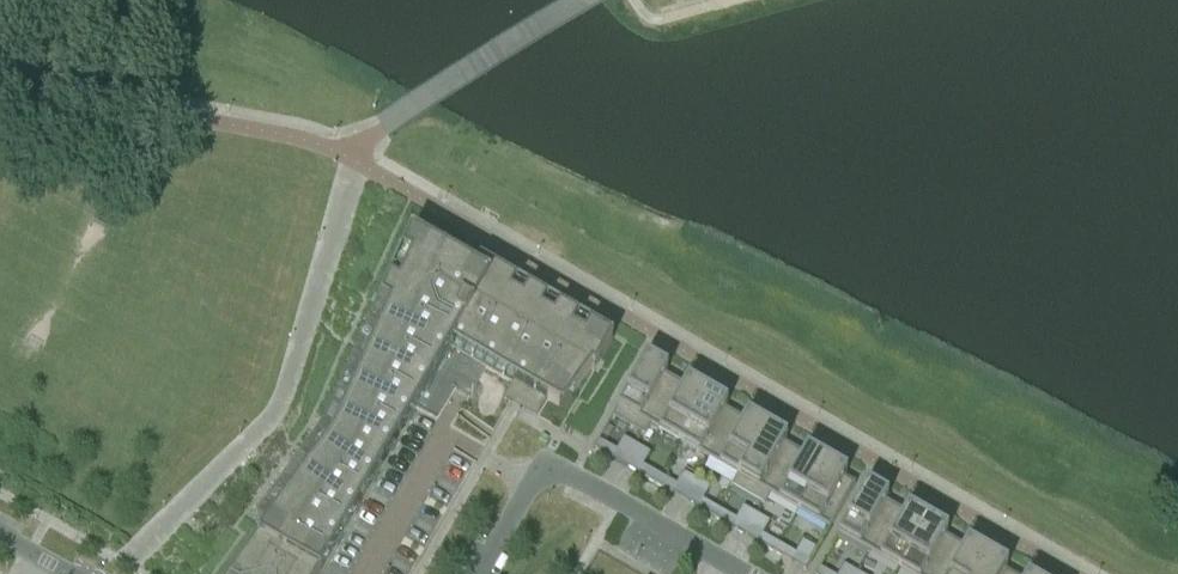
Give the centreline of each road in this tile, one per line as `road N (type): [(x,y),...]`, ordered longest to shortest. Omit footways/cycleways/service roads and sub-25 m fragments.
road 1 (residential): [(475,573),(528,485),(562,474),(736,573)]

